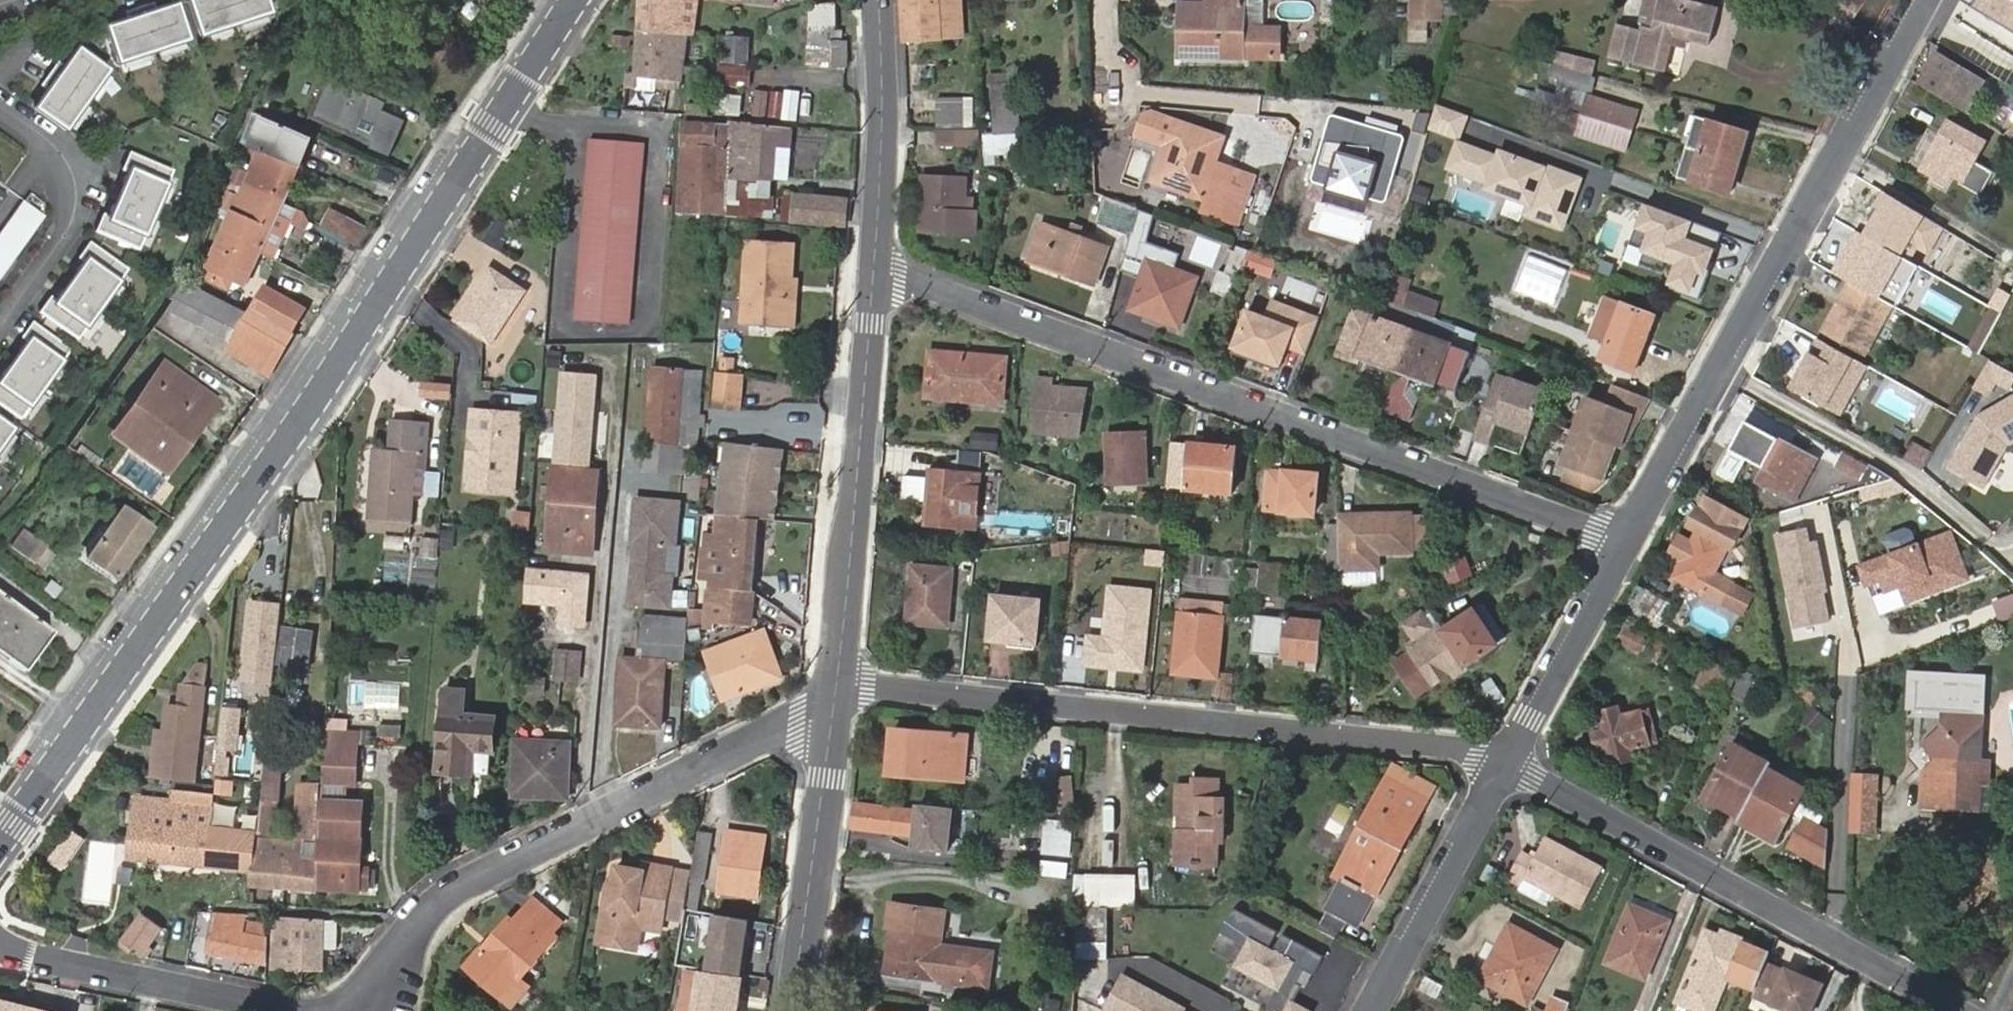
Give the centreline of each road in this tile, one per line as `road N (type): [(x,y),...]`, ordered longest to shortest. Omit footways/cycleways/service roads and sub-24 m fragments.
road 1 (secondary): [(0,839),(158,622),(574,0)]
road 2 (residential): [(875,275),(906,279),(1623,545)]
road 3 (residential): [(1504,765),(1464,750),(836,684)]
road 4 (residential): [(1623,545),(1927,0)]
road 5 (residential): [(836,684),(800,719),(462,885),(417,924),(354,1010)]
road 6 (residential): [(1954,1010),(1504,765)]
road 7 (tertiary): [(836,684),(875,275)]
road 8 (tertiary): [(793,1010),(836,684)]
road 9 (residential): [(298,1010),(0,946)]
road 10 (residential): [(1368,1010),(1504,765)]
road 11 (residential): [(0,103),(46,138),(75,176),(74,220),(0,326)]
road 12 (tertiary): [(875,275),(884,118),(877,0)]
road 13 (residential): [(1504,765),(1623,545)]

